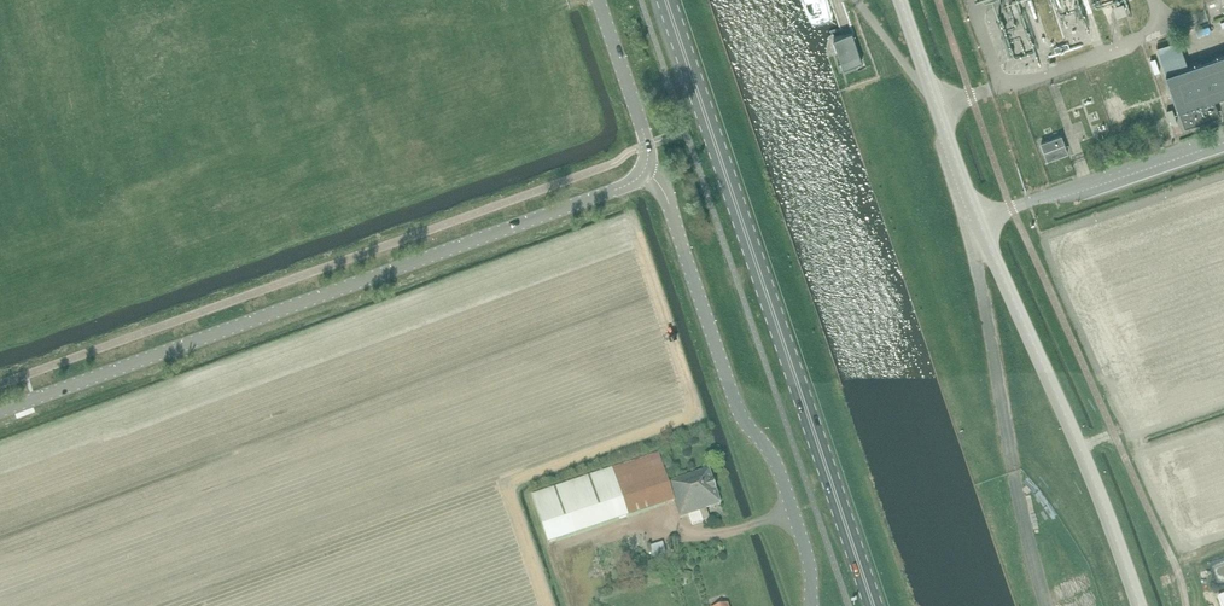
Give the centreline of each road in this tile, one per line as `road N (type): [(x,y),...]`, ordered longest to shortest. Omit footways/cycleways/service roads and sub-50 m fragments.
road 1 (track): [(0,445),(631,215),(620,188)]
road 2 (unclassified): [(0,411),(629,185),(645,171)]
road 3 (unclassified): [(1139,605),(1103,503),(978,221),(900,0)]
road 4 (primary): [(874,605),(666,0)]
road 5 (track): [(631,215),(696,411),(515,482),(510,494),(547,605)]
road 6 (unclassified): [(811,605),(809,563),(778,468),(740,415),(667,198),(645,171)]
road 7 (unclassified): [(645,171),(648,146),(598,0)]

